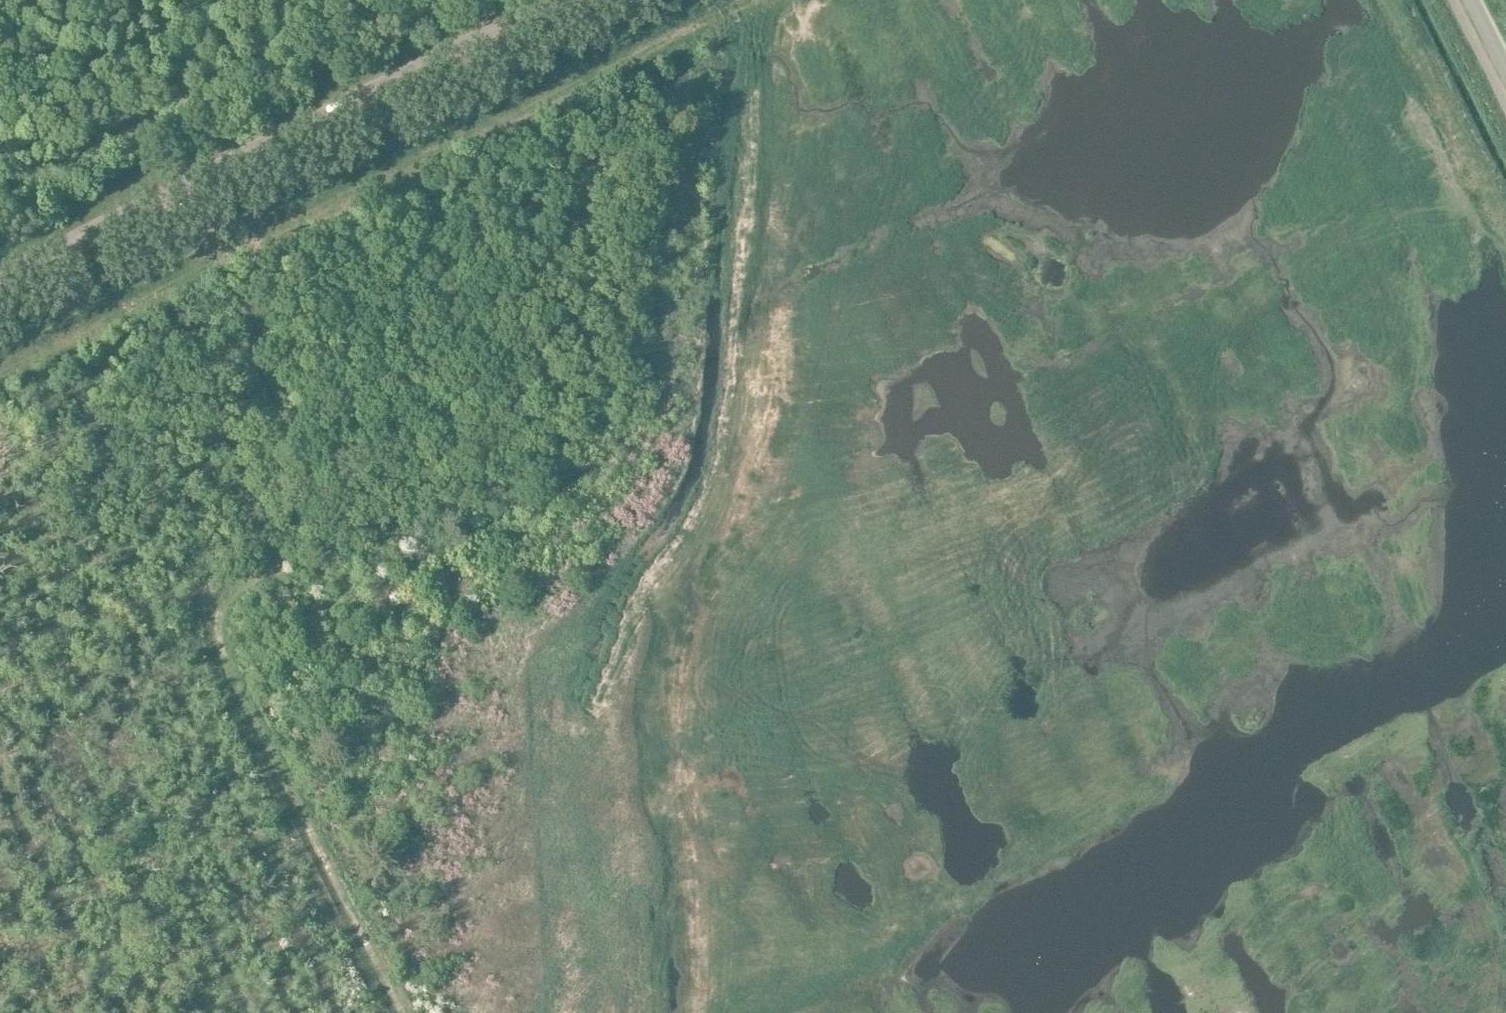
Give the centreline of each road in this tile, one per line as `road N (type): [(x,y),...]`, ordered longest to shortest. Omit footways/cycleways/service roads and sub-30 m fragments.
road 1 (unclassified): [(0,277),(550,0)]

